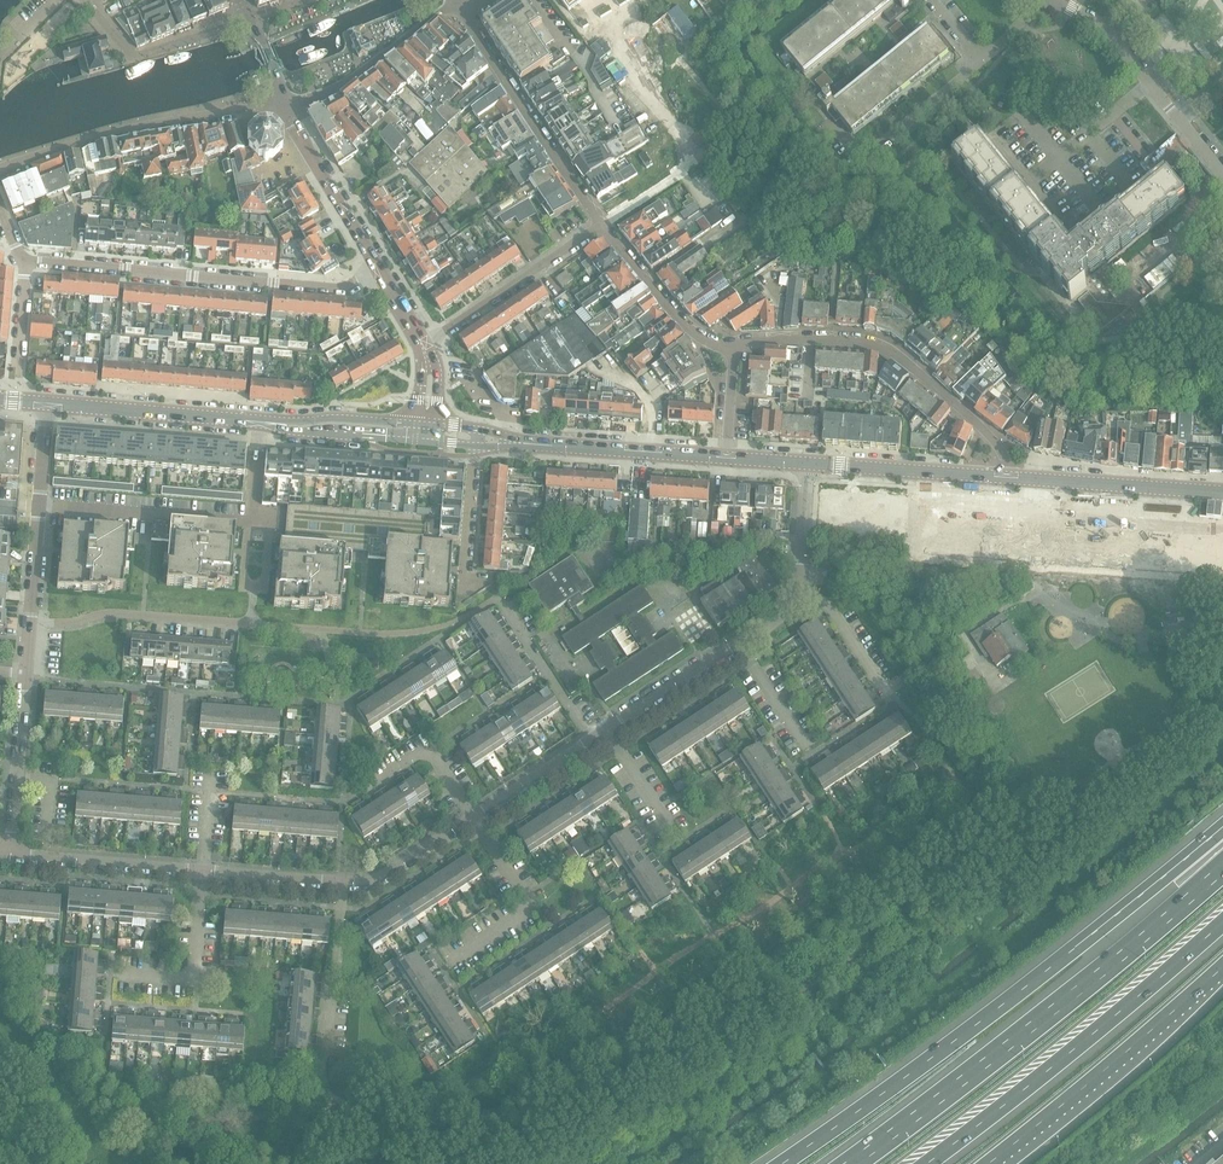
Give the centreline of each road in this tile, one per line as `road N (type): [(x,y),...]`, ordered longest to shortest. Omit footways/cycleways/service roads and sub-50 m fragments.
road 1 (motorway): [(1222,828),(1076,948),(782,1163)]
road 2 (motorway): [(1222,869),(852,1163)]
road 3 (motorway): [(927,1163),(1222,923)]
road 4 (residential): [(26,261),(326,288),(378,270)]
road 5 (residential): [(1010,477),(982,427),(890,351),(813,339),(751,341),(734,350)]
road 6 (residential): [(923,471),(925,508),(1222,531)]
road 7 (motorway): [(988,1163),(1222,967)]
road 8 (residential): [(284,104),(108,133),(0,167)]
road 9 (residential): [(459,6),(602,224)]
road 10 (residential): [(252,624),(117,614),(29,623)]
road 11 (residential): [(422,345),(602,224)]
road 12 (residential): [(250,523),(38,505)]
road 13 (tertiary): [(1010,477),(1222,494)]
road 14 (tertiary): [(258,423),(47,403)]
road 15 (residential): [(452,961),(532,907),(472,818)]
road 16 (residential): [(284,104),(349,81),(459,6)]
road 17 (residential): [(864,157),(783,147),(709,155),(684,122)]
road 18 (residential): [(250,18),(132,55),(85,0)]
road 19 (residential): [(10,855),(203,872)]
road 20 (tertiary): [(378,270),(284,104)]
road 21 (residential): [(602,224),(679,322),(734,350)]
road 22 (residential): [(10,855),(24,675)]
road 23 (residential): [(124,975),(191,976),(203,872)]
road 24 (residential): [(343,884),(325,1053)]
road 25 (residential): [(591,741),(499,600)]
road 26 (tertiary): [(561,446),(726,458)]
road 27 (residential): [(472,818),(430,750),(361,796)]
road 28 (residential): [(607,731),(739,644)]
road 29 (residential): [(883,692),(925,666),(971,662),(1007,712)]
road 30 (residential): [(864,157),(980,61)]
road 31 (tertiary): [(416,424),(266,423)]
road 32 (tertiary): [(266,423),(415,438)]
road 33 (residential): [(343,884),(383,877),(472,818)]
road 34 (residential): [(463,592),(476,446)]
road 35 (residential): [(472,818),(591,741)]
road 36 (residential): [(203,872),(343,884)]
road 37 (residential): [(883,692),(827,605),(796,589)]
road 38 (residential): [(811,756),(739,644)]
road 39 (residential): [(1150,83),(1107,30),(1053,0)]
road 40 (residential): [(796,589),(807,463)]
road 41 (residential): [(676,835),(607,731)]

